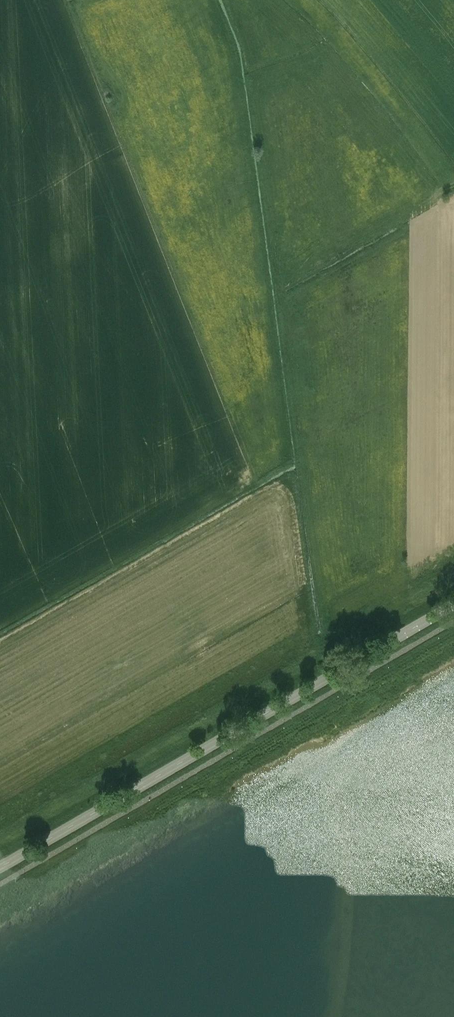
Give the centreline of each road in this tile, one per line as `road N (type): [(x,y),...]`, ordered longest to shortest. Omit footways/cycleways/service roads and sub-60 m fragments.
road 1 (secondary): [(0,867),(453,604)]

